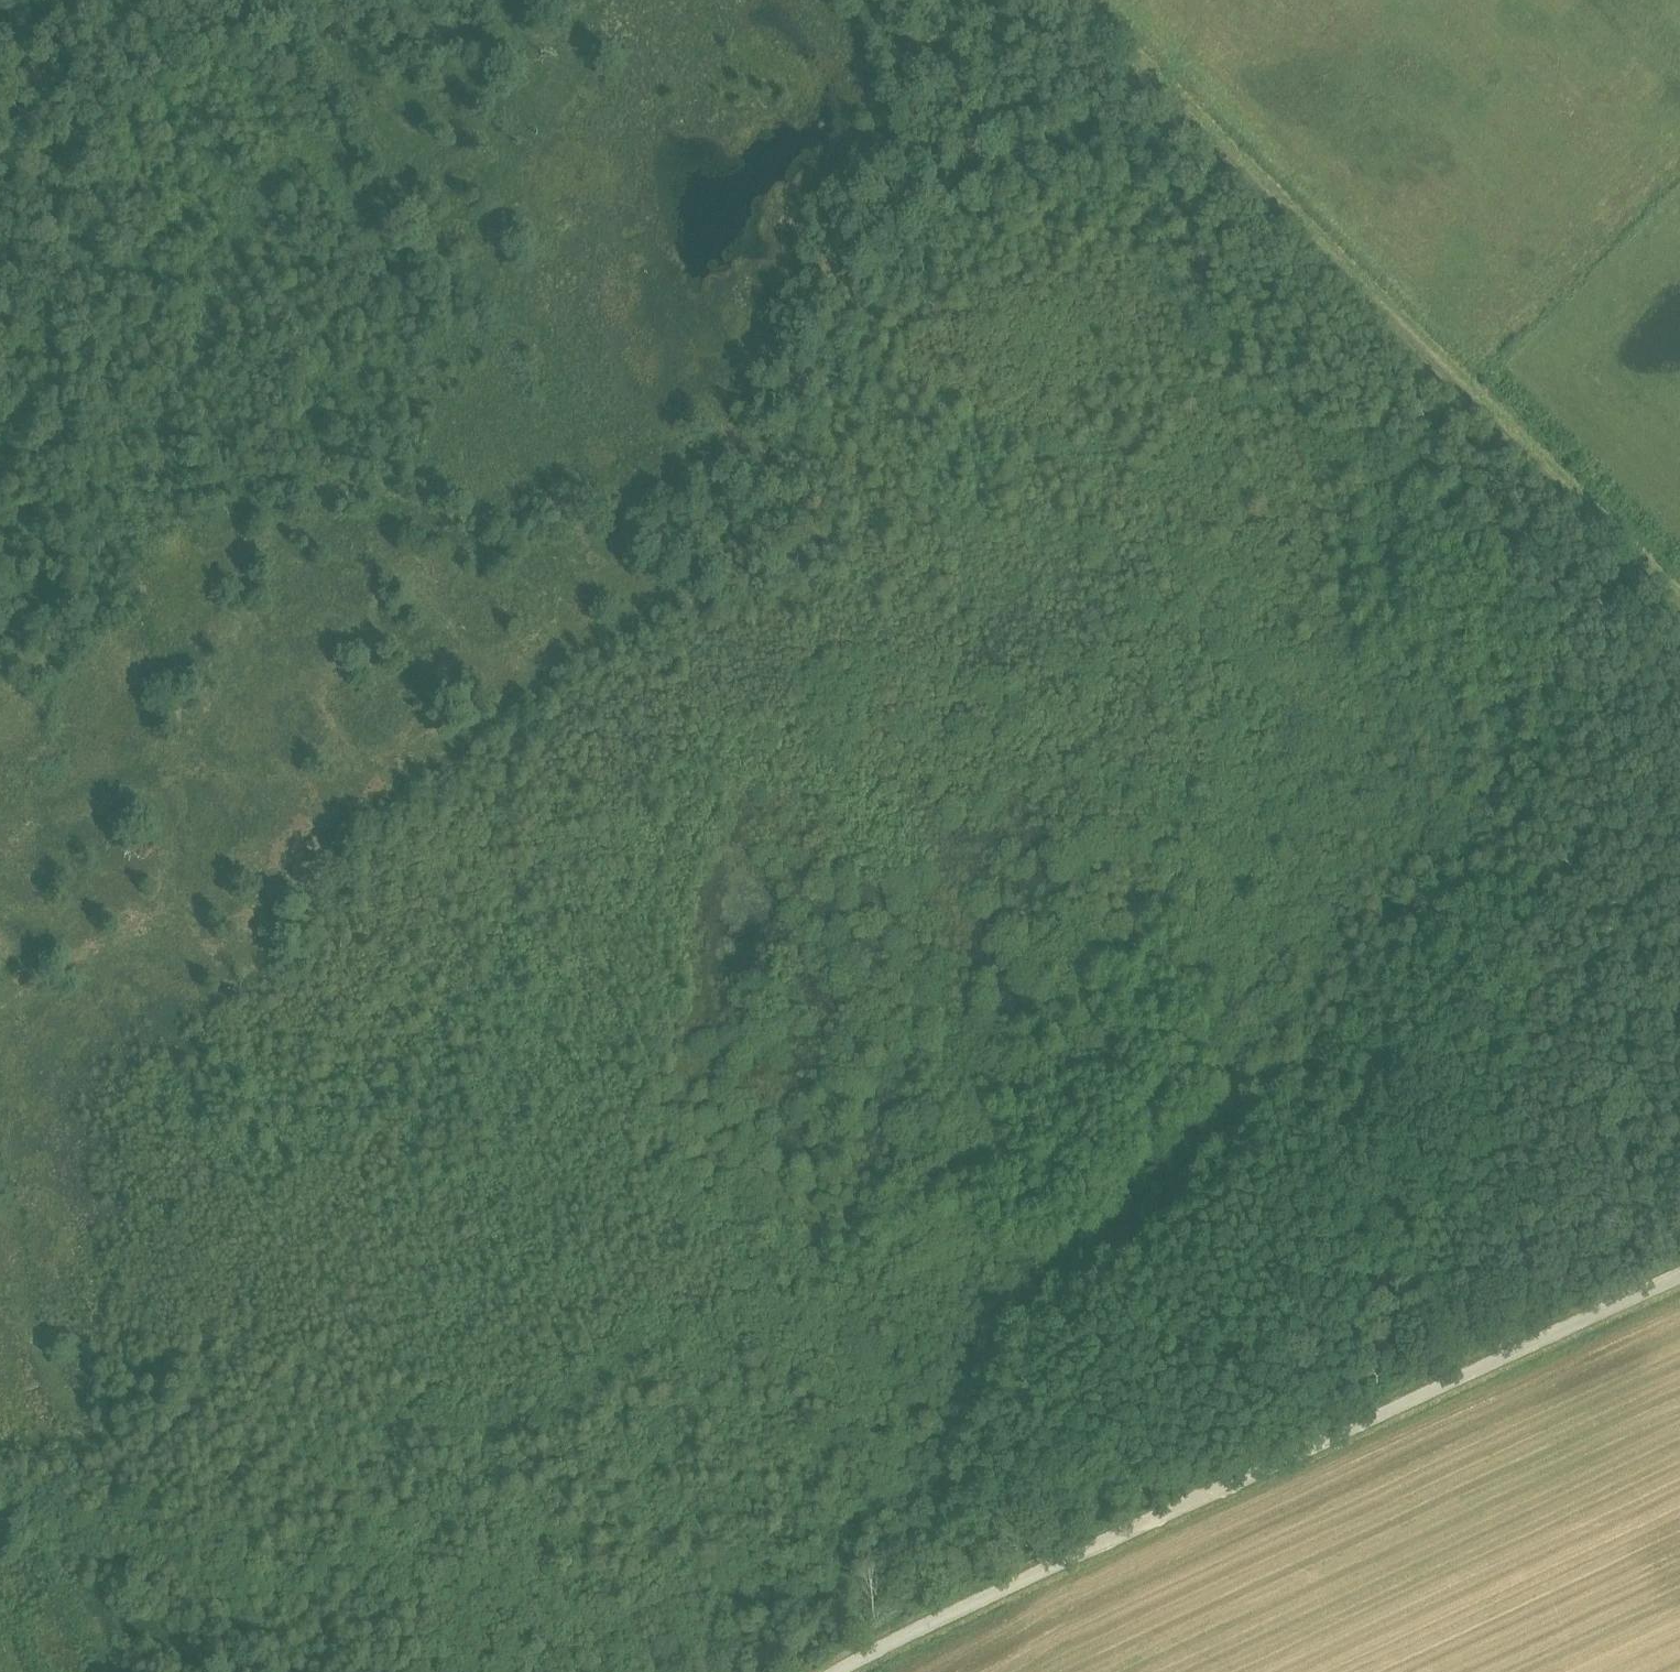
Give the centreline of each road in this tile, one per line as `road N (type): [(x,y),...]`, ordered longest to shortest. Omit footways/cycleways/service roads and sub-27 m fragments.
road 1 (track): [(1679,1263),(960,1597),(842,1671)]
road 2 (track): [(1064,0),(1679,609)]

